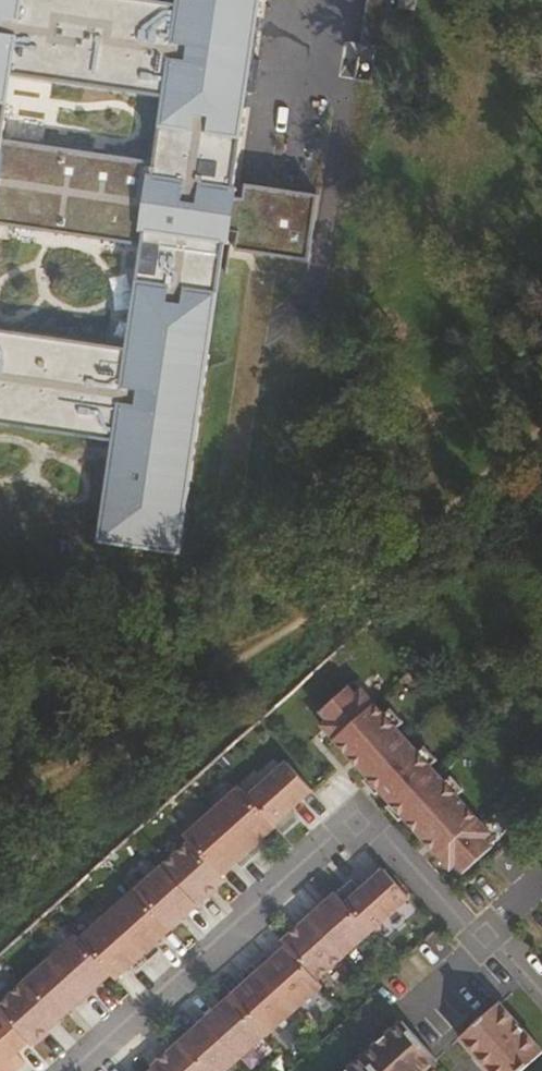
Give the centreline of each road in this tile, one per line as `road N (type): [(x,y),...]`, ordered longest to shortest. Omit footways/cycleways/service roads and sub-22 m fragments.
road 1 (residential): [(541,978),(498,927),(482,941),(365,812),(73,1070)]

